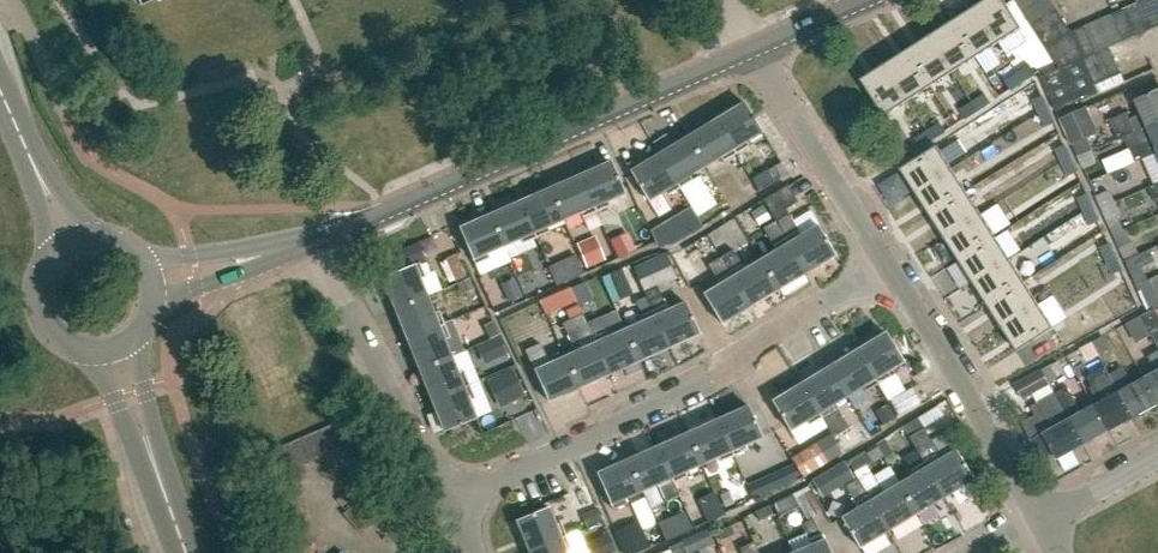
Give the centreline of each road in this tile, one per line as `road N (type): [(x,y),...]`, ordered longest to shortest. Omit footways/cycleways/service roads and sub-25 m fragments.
road 1 (residential): [(455,504),(728,370),(888,267)]
road 2 (unclassified): [(309,241),(751,52)]
road 3 (residential): [(455,504),(309,241)]
road 4 (unclassified): [(1042,516),(888,267)]
road 5 (unclassified): [(888,267),(751,52)]
road 6 (secondary): [(52,249),(34,278),(35,313),(55,341),(87,354)]
road 7 (unclassified): [(1042,516),(1157,453)]
road 8 (unclassified): [(751,52),(867,0)]
road 9 (unclassified): [(267,255),(144,263)]
road 10 (unclassified): [(153,299),(267,255)]

